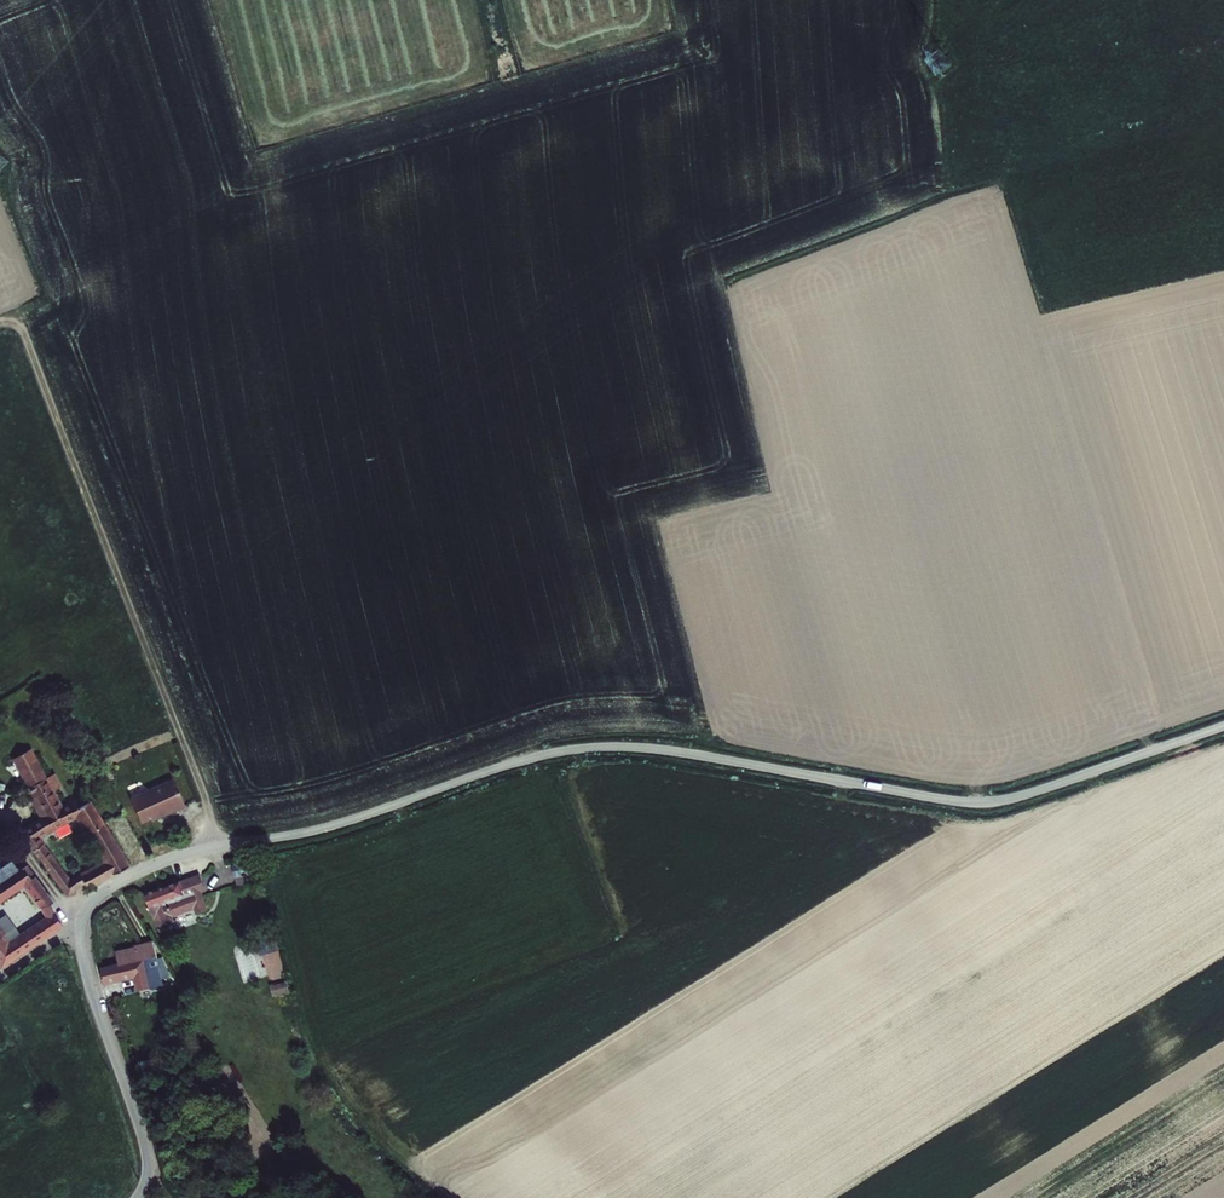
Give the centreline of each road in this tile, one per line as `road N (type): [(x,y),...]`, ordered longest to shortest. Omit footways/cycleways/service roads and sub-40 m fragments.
road 1 (unclassified): [(1223,725),(981,802),(669,751),(563,751),(336,825),(206,849),(134,874),(90,902),(80,930),(89,982),(146,1145),(148,1171),(135,1197)]
road 2 (track): [(223,846),(16,313),(0,321)]

